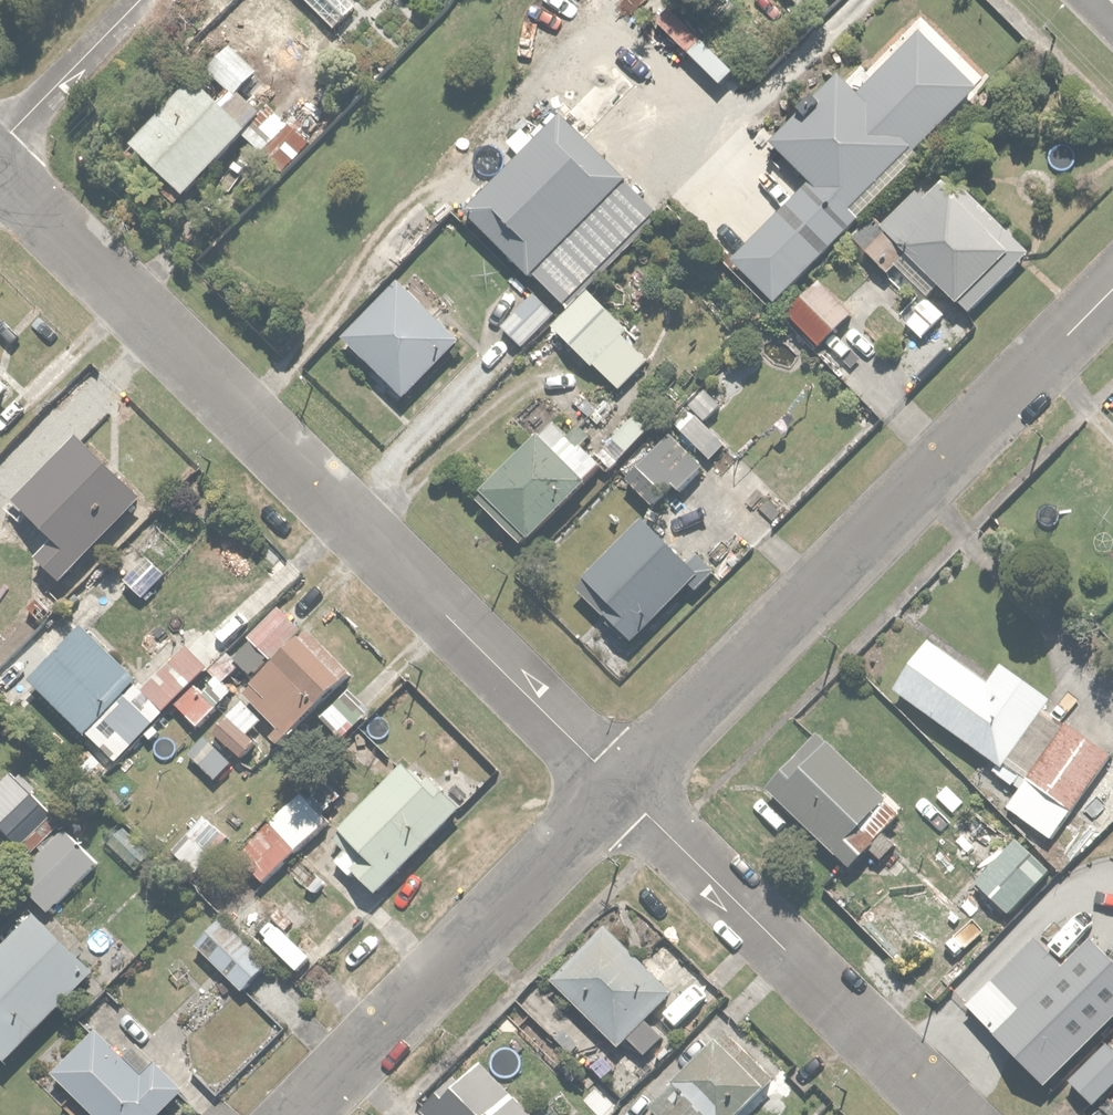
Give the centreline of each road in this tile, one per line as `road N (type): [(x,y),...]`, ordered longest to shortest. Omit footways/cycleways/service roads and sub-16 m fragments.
road 1 (residential): [(0,168),(621,782)]
road 2 (residential): [(621,782),(1112,288)]
road 3 (residential): [(621,782),(955,1114)]
road 4 (residential): [(300,1114),(621,782)]
road 5 (residential): [(0,144),(140,0)]

